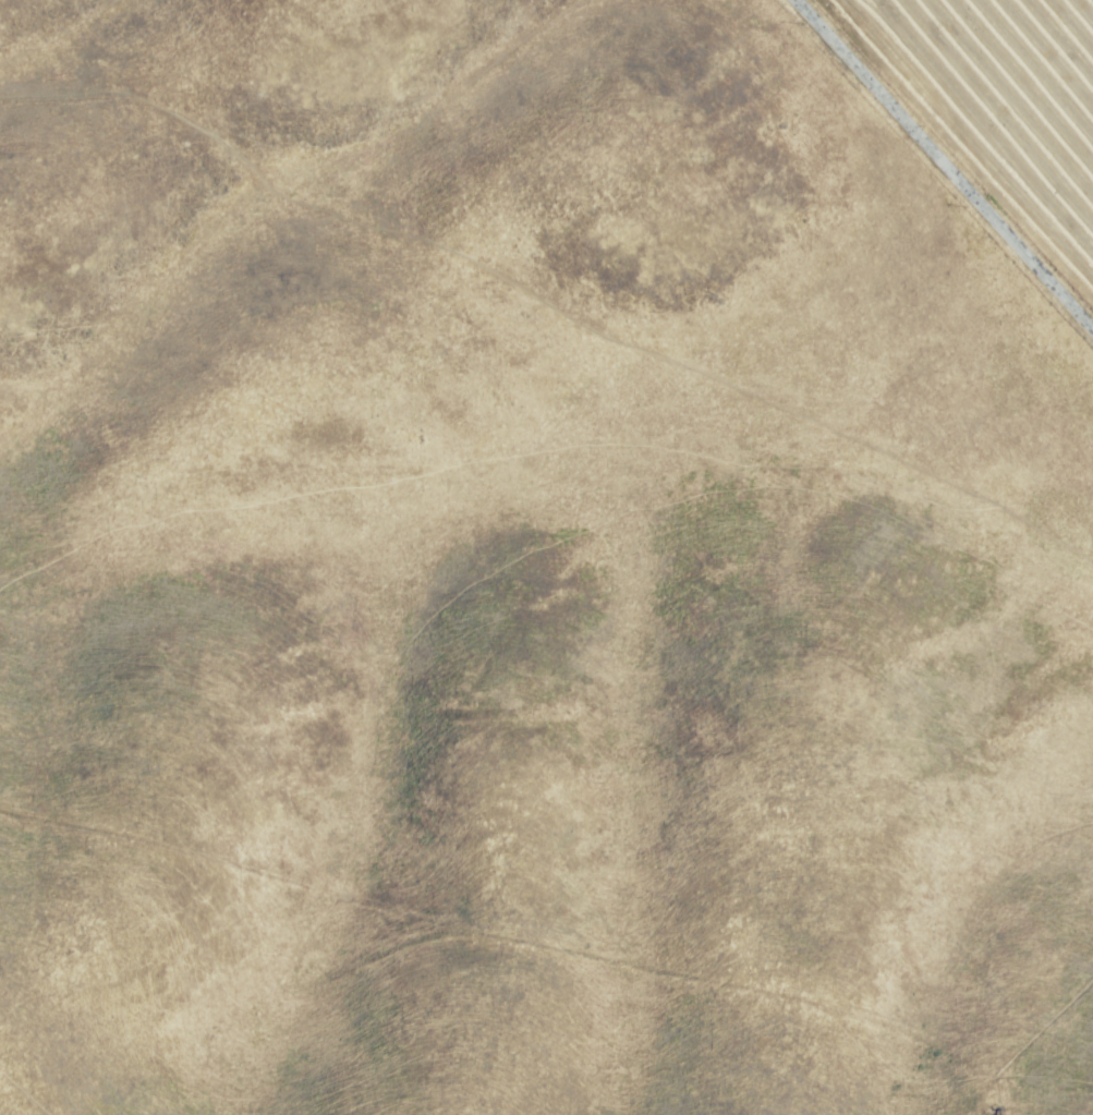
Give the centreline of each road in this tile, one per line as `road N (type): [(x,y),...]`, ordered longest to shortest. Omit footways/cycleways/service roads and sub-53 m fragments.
road 1 (residential): [(1092,343),(784,0)]

